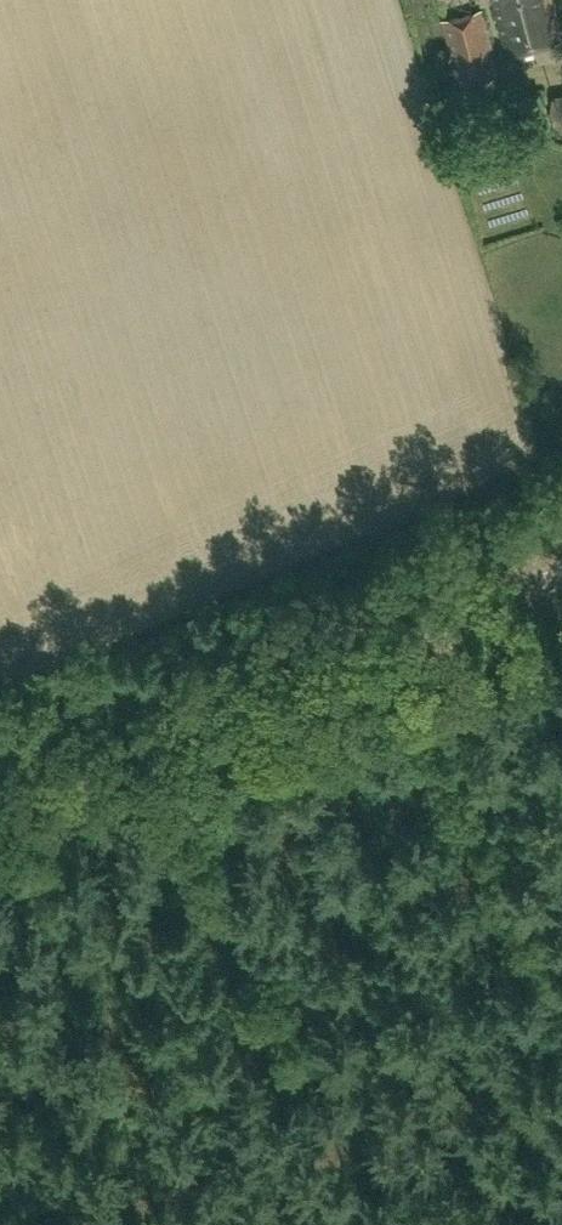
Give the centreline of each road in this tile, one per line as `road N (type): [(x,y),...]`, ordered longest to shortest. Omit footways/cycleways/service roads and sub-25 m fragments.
road 1 (tertiary): [(0,805),(561,577)]

